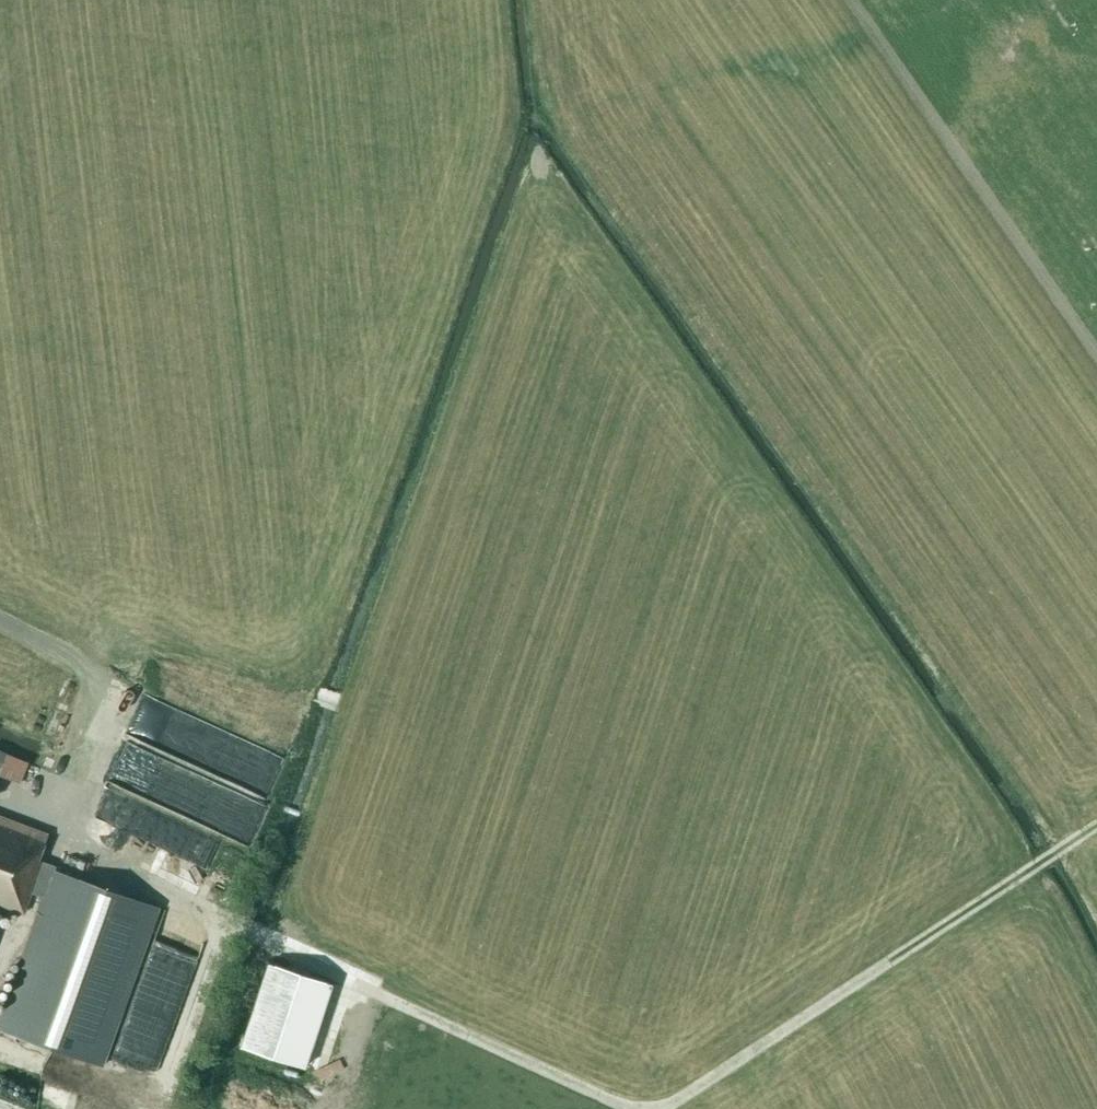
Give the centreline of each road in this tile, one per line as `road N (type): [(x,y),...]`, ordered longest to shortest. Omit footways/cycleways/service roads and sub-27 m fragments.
road 1 (track): [(142,884),(634,1108)]
road 2 (track): [(666,1108),(1096,827)]

